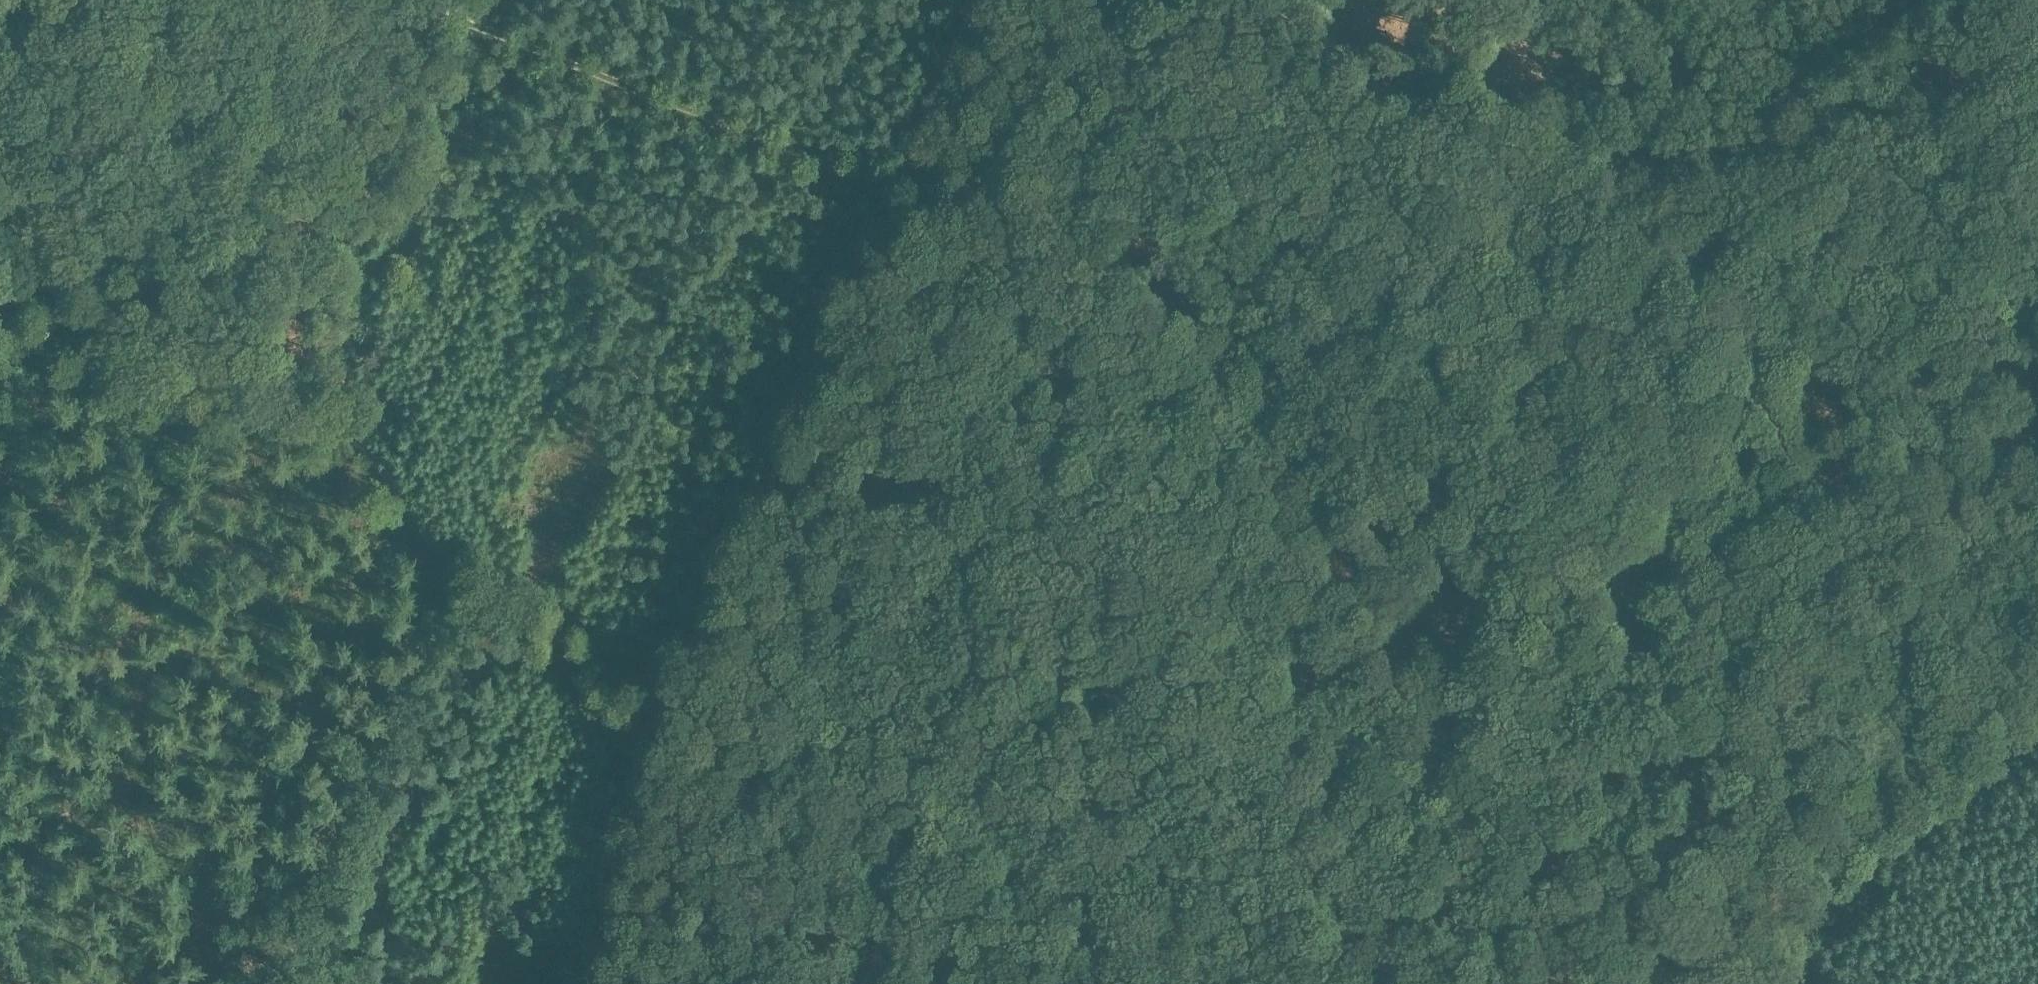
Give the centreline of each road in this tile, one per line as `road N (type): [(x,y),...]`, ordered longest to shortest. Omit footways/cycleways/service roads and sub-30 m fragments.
road 1 (track): [(2037,8),(1776,139),(1695,168),(1642,167),(1348,82),(1244,69),(1172,86),(1007,158),(872,177),(403,0)]
road 2 (track): [(276,0),(280,106),(230,241),(244,317),(393,482),(437,546),(616,678),(746,809),(823,866),(931,902),(1054,922),(1190,962),(1306,983)]

